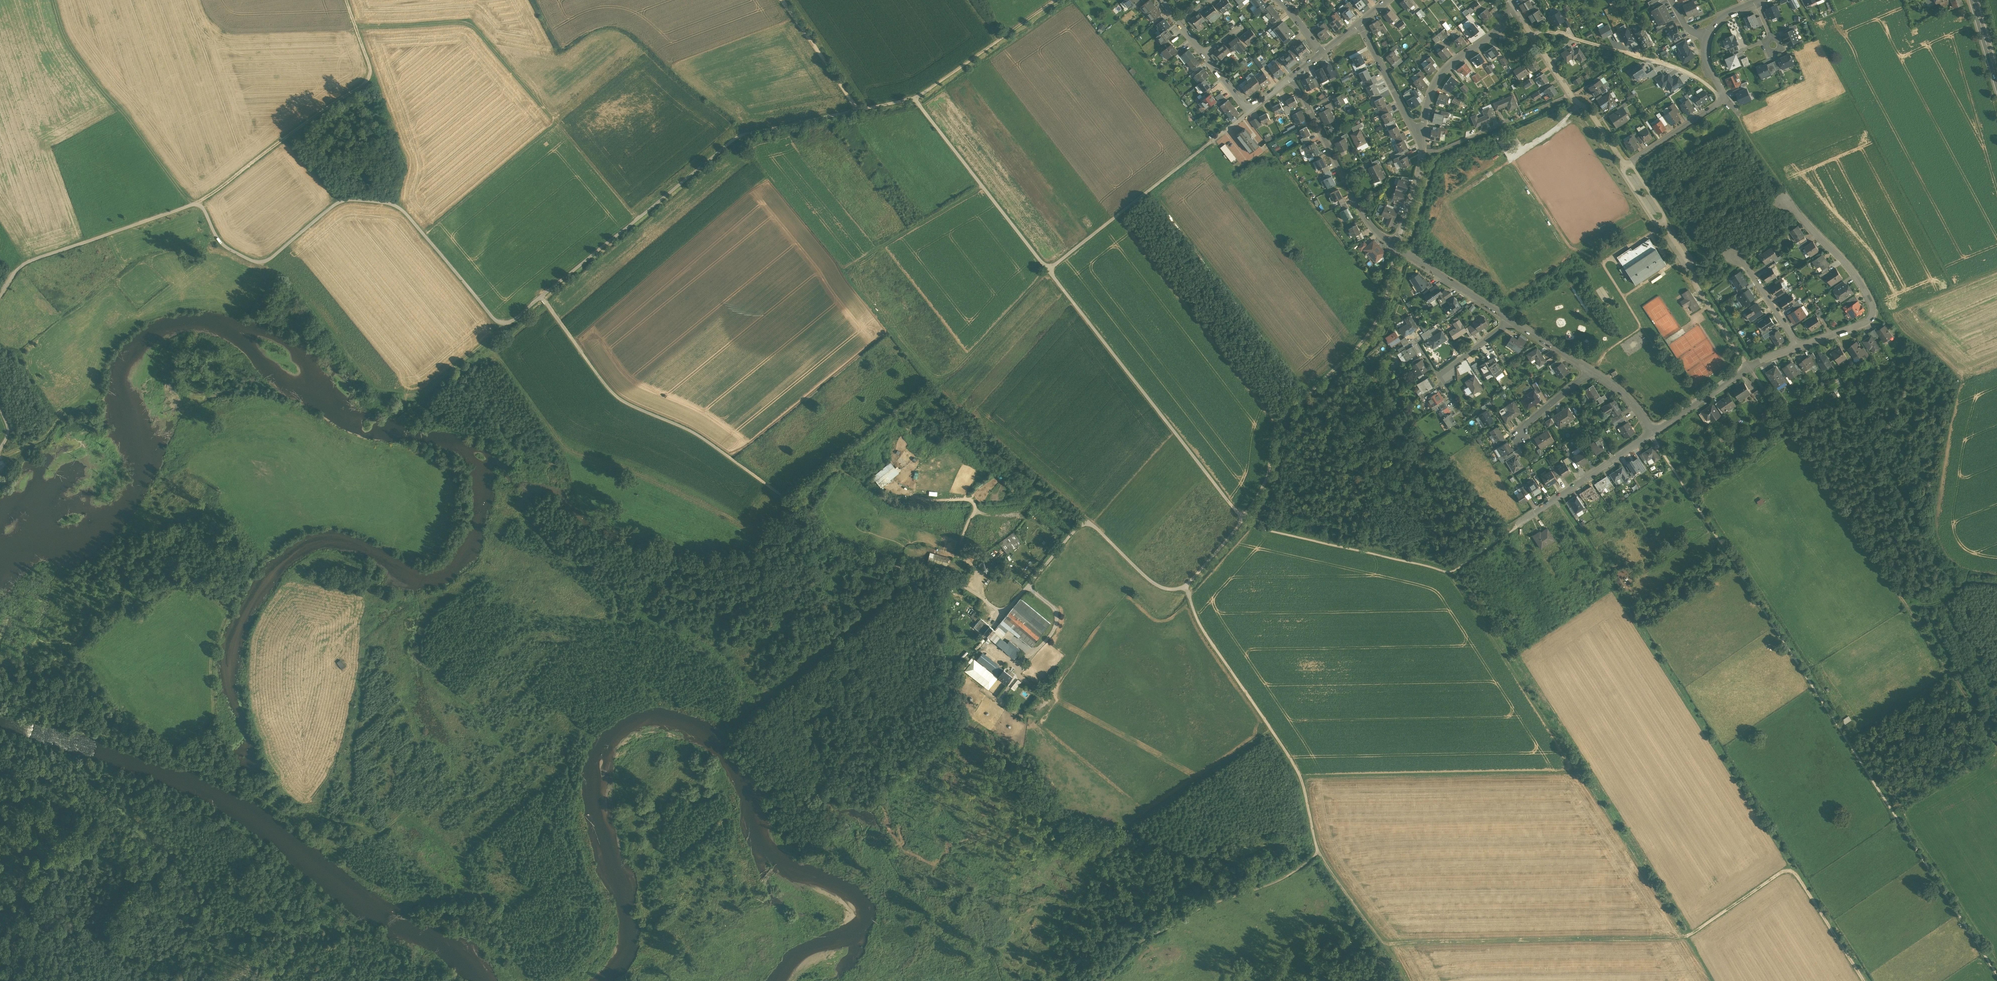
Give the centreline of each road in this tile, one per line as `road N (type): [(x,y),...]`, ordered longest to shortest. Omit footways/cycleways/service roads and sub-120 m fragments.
road 1 (track): [(857,110),(736,138),(505,324),(394,205),(338,203),(259,263),(219,241),(200,201)]
road 2 (track): [(1996,975),(1652,434)]
road 3 (track): [(542,296),(620,399),(696,434),(778,493),(830,551),(958,583),(1005,614),(1016,599)]
road 4 (track): [(1864,980),(1789,870),(1684,937),(1383,942)]
road 5 (track): [(1103,980),(1134,946),(1203,907),(1285,877),(1319,852),(1301,777),(1204,631),(1187,584)]
road 6 (track): [(0,740),(189,806),(392,943)]
road 7 (track): [(1789,870),(1555,500)]
road 8 (track): [(788,502),(760,532),(647,476),(567,450),(488,341)]
road 9 (track): [(1996,270),(1889,315),(1862,264),(1734,109)]
road 10 (track): [(0,697),(232,780),(289,815),(349,823)]
road 11 (track): [(356,28),(469,24),(637,219)]
road 12 (track): [(1085,518),(937,391),(845,270)]
road 13 (track): [(259,263),(290,284),(372,393),(426,393),(505,324)]
road 14 (track): [(165,754),(213,717),(212,655),(253,567),(300,532),(346,527)]
road 15 (track): [(1954,288),(1802,6)]
road 16 (track): [(1243,520),(1048,269)]
road 17 (track): [(347,0),(370,69),(367,82),(200,201)]
road 18 (track): [(1751,368),(1907,608)]
road 19 (residential): [(1751,368),(1858,325),(1873,310),(1854,270),(1781,194)]
road 20 (track): [(1301,777),(1579,773)]
road 21 (track): [(1048,269),(916,98),(857,110)]
road 22 (track): [(954,582),(903,583),(734,723)]
road 23 (track): [(192,205),(72,49),(53,0)]
road 24 (track): [(1450,572),(1579,773)]
road 25 (track): [(200,201),(23,264),(0,297)]
road 26 (track): [(1048,269),(1211,143)]
road 27 (residential): [(1395,248),(1363,216),(1292,77)]
road 28 (track): [(1685,937),(1579,773)]
road 29 (residential): [(1533,35),(1541,31),(1628,55),(1707,85)]
road 30 (track): [(557,123),(424,234)]
road 31 (track): [(916,98),(1056,0)]
road 32 (residential): [(1504,0),(1502,25),(1432,90),(1422,135)]
road 33 (residential): [(1751,368),(1664,228)]
road 34 (track): [(1049,271),(937,391)]
road 35 (track): [(1996,744),(1907,608)]
road 36 (track): [(982,187),(845,270)]
road 37 (residential): [(1625,166),(1533,35)]
road 38 (residential): [(1652,434),(1521,524)]
road 39 (residential): [(1248,111),(1163,0)]
road 40 (residential): [(1395,248),(1511,323)]
road 41 (track): [(857,110),(783,0)]
road 42 (residential): [(1422,135),(1360,21)]

